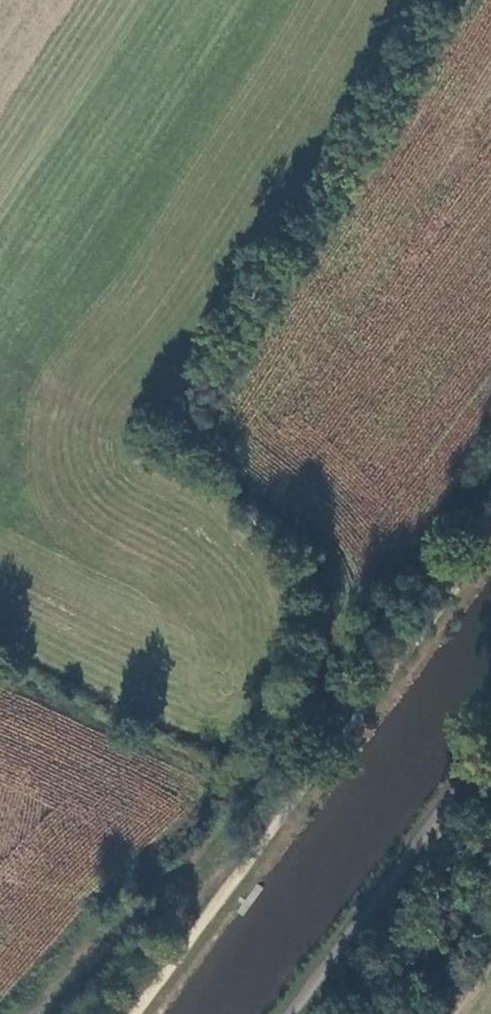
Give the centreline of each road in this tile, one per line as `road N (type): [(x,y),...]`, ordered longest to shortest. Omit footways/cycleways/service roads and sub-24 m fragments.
road 1 (unclassified): [(295,1013),(490,753)]

